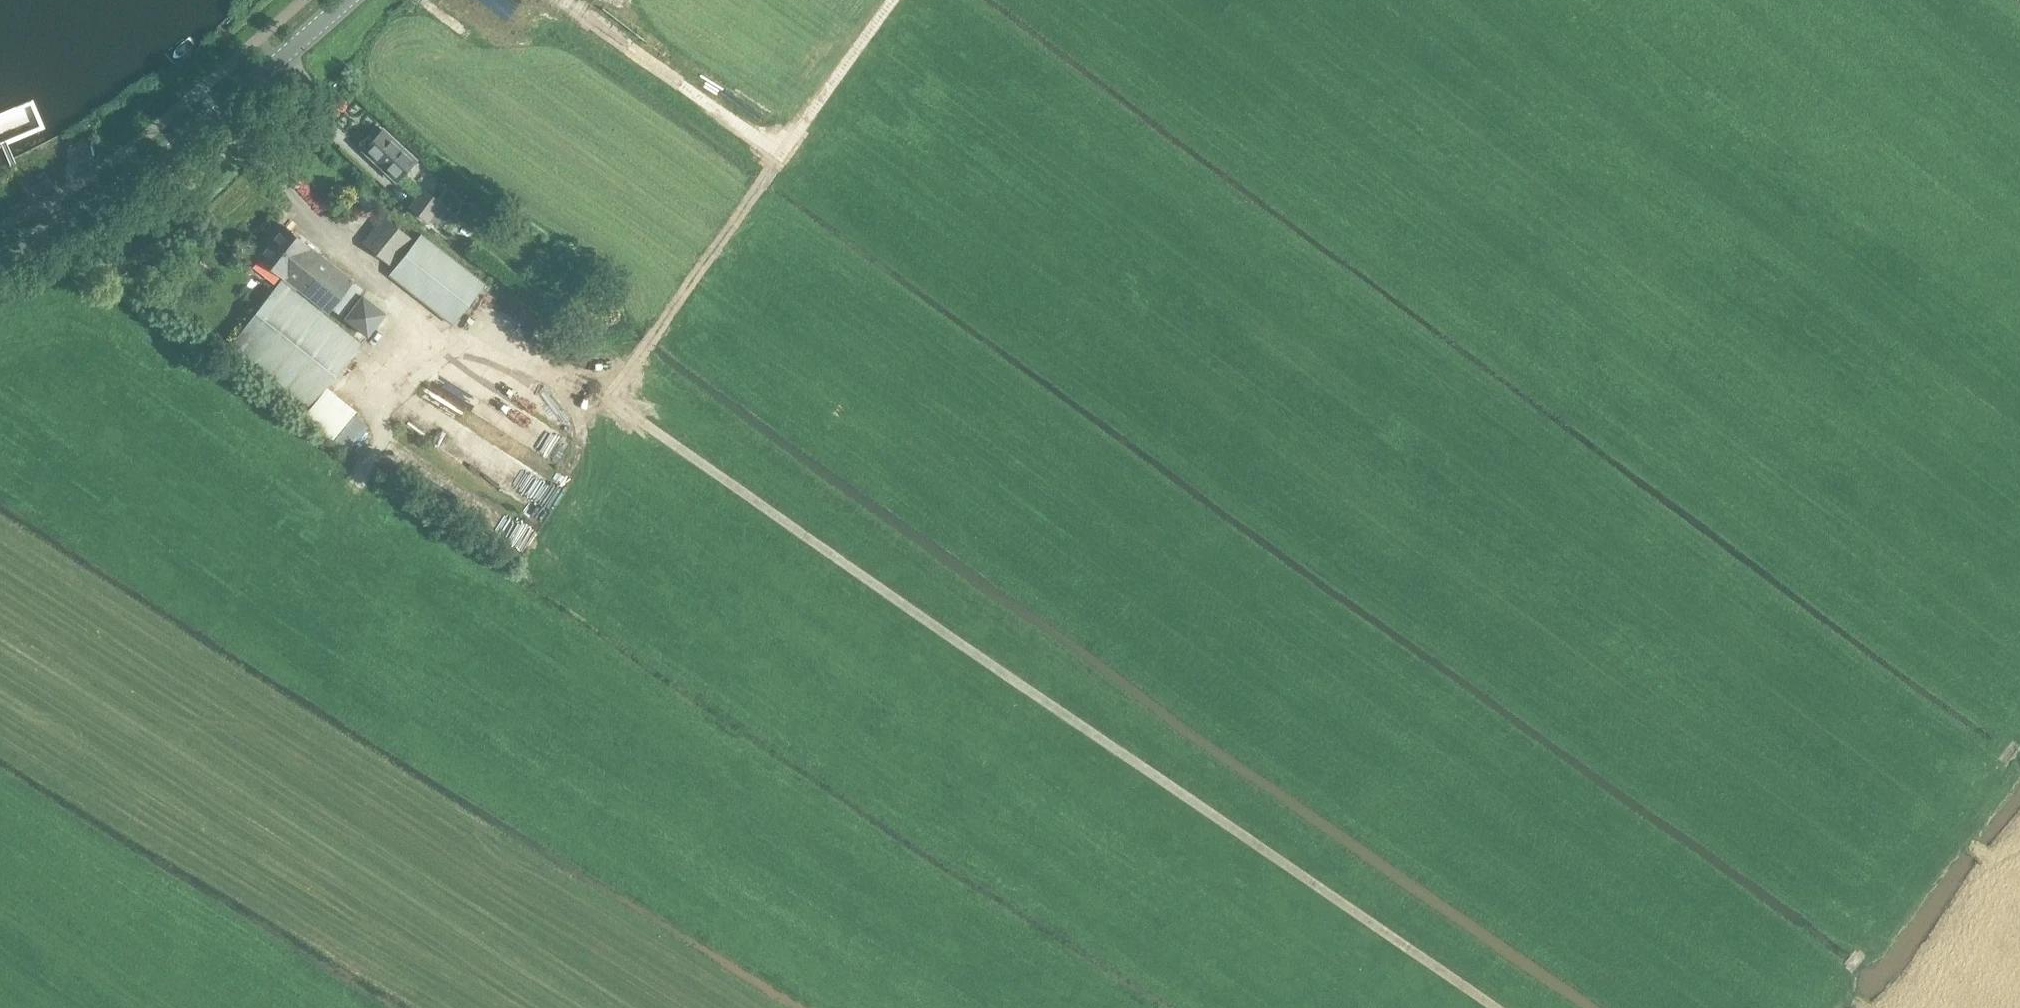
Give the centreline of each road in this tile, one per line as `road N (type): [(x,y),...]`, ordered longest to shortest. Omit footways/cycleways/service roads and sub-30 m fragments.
road 1 (track): [(418,323),(607,397),(1498,1007)]
road 2 (track): [(893,0),(779,154),(556,0)]
road 3 (secondary): [(0,257),(120,187),(346,0)]
road 4 (track): [(607,397),(779,154)]

